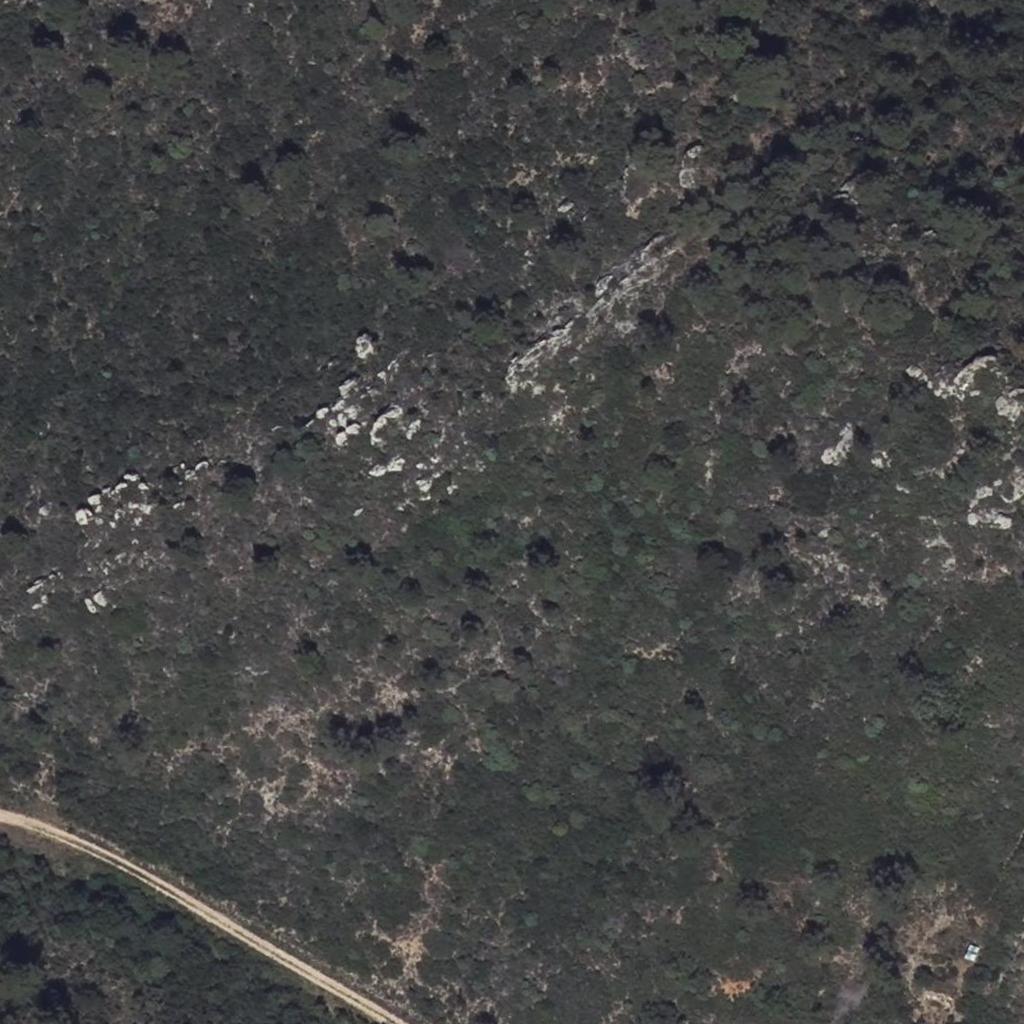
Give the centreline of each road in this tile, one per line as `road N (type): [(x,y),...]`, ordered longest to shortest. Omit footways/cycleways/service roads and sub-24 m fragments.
road 1 (track): [(0,817),(88,850),(387,1023)]

